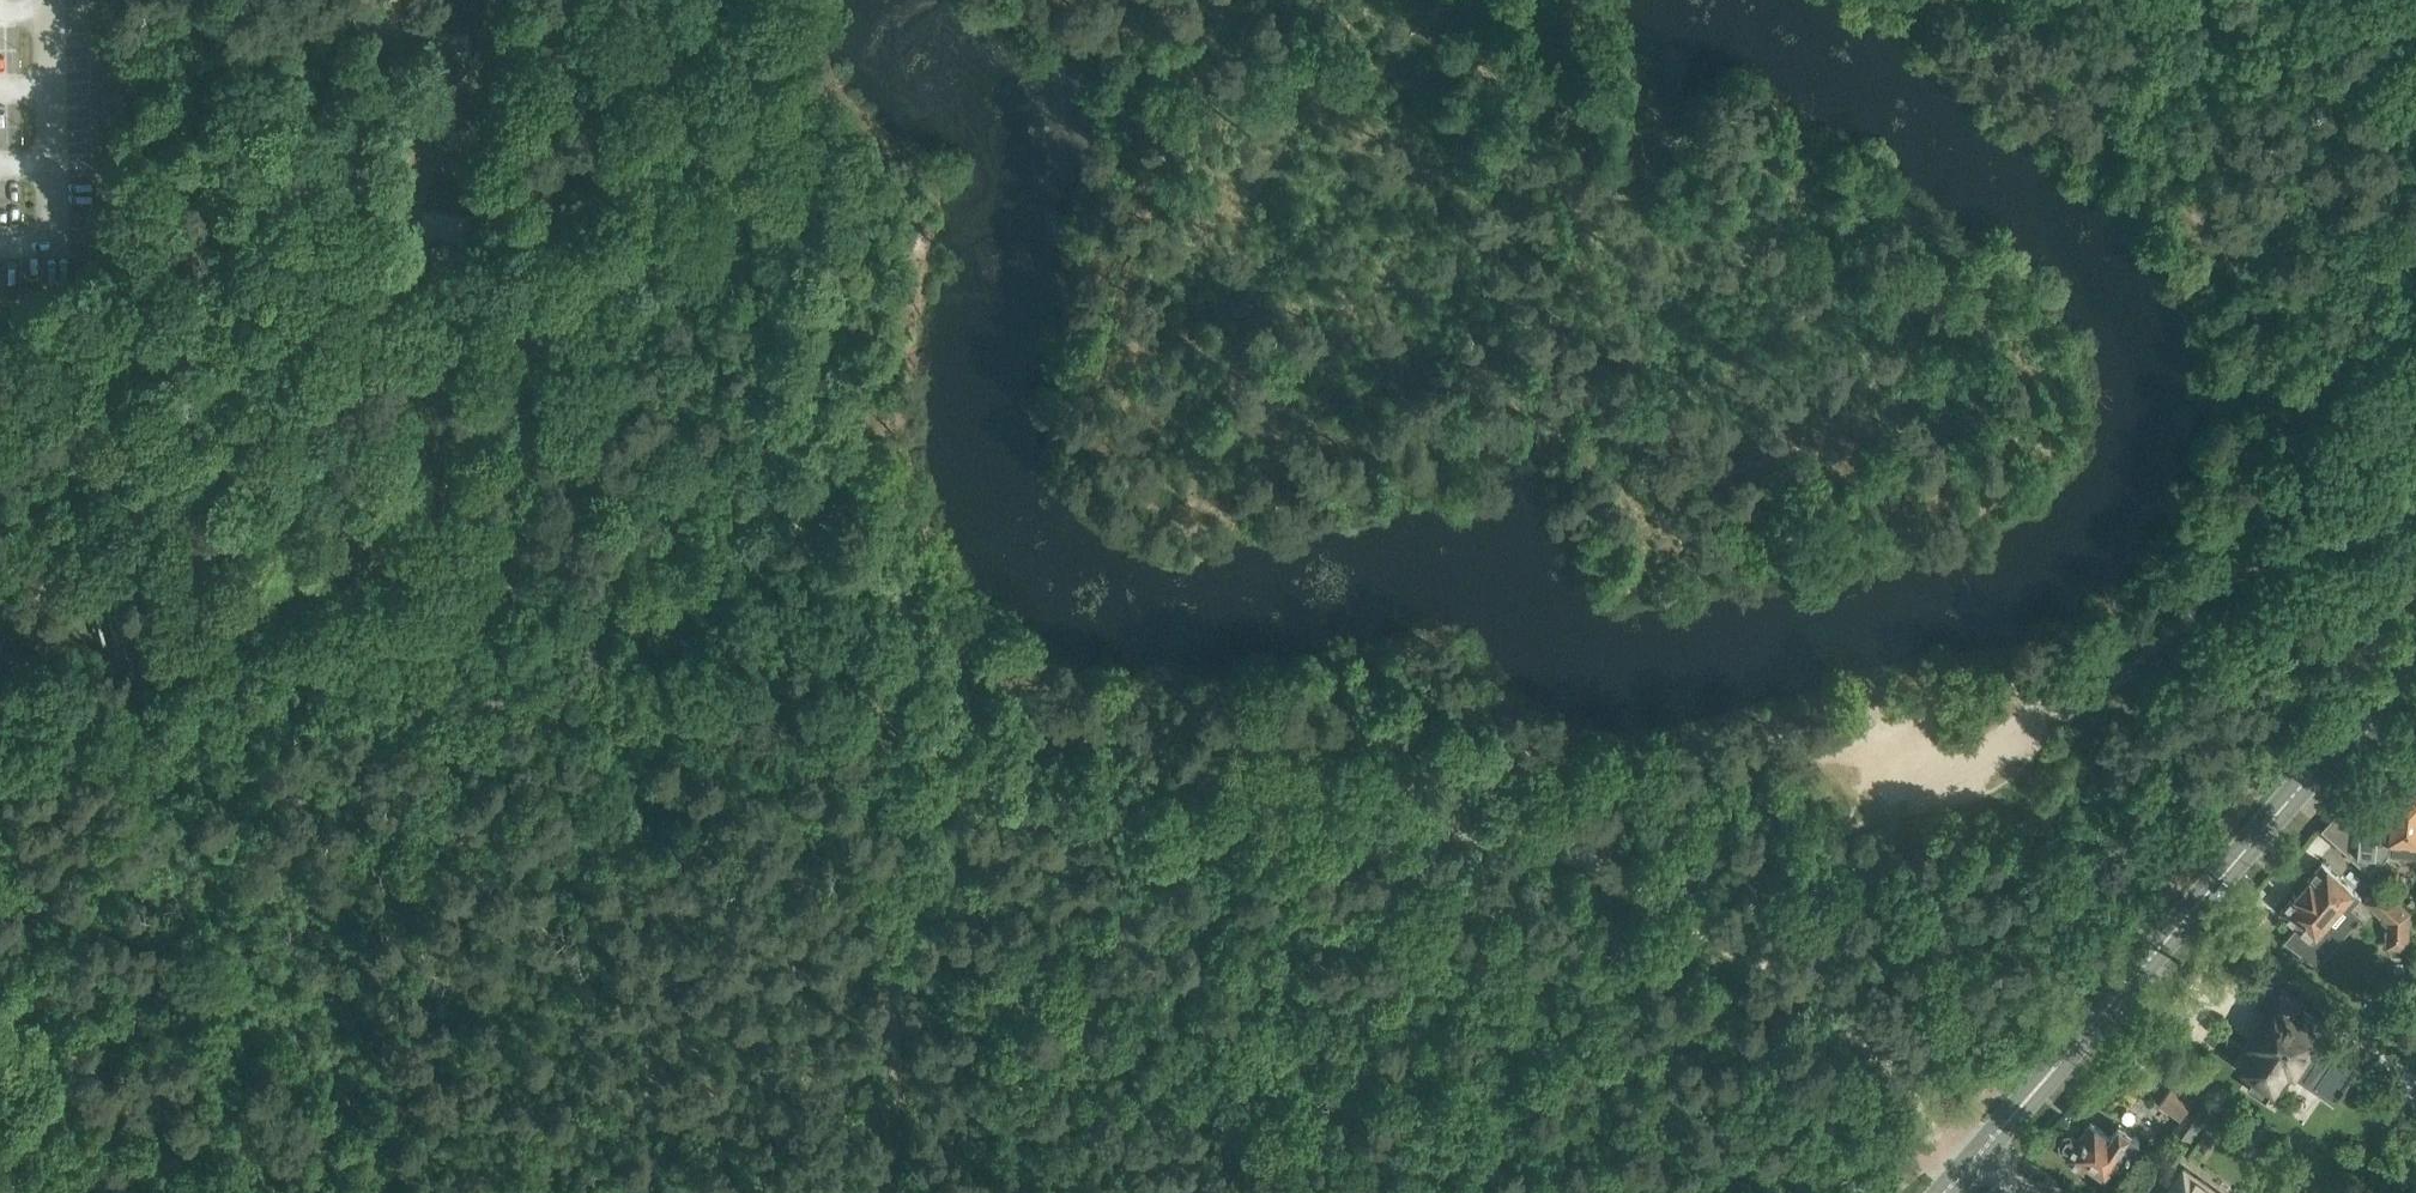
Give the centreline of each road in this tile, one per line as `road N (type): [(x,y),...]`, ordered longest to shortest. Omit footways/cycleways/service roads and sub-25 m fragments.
road 1 (track): [(611,109),(706,221),(711,238),(727,535),(766,624),(957,782),(1069,823),(1214,828),(1467,818),(1513,823),(1576,847),(1723,949),(1825,1003),(1941,1146)]
road 2 (tertiary): [(1977,1158),(2406,666)]
road 3 (unclassified): [(0,241),(53,240),(49,163)]

